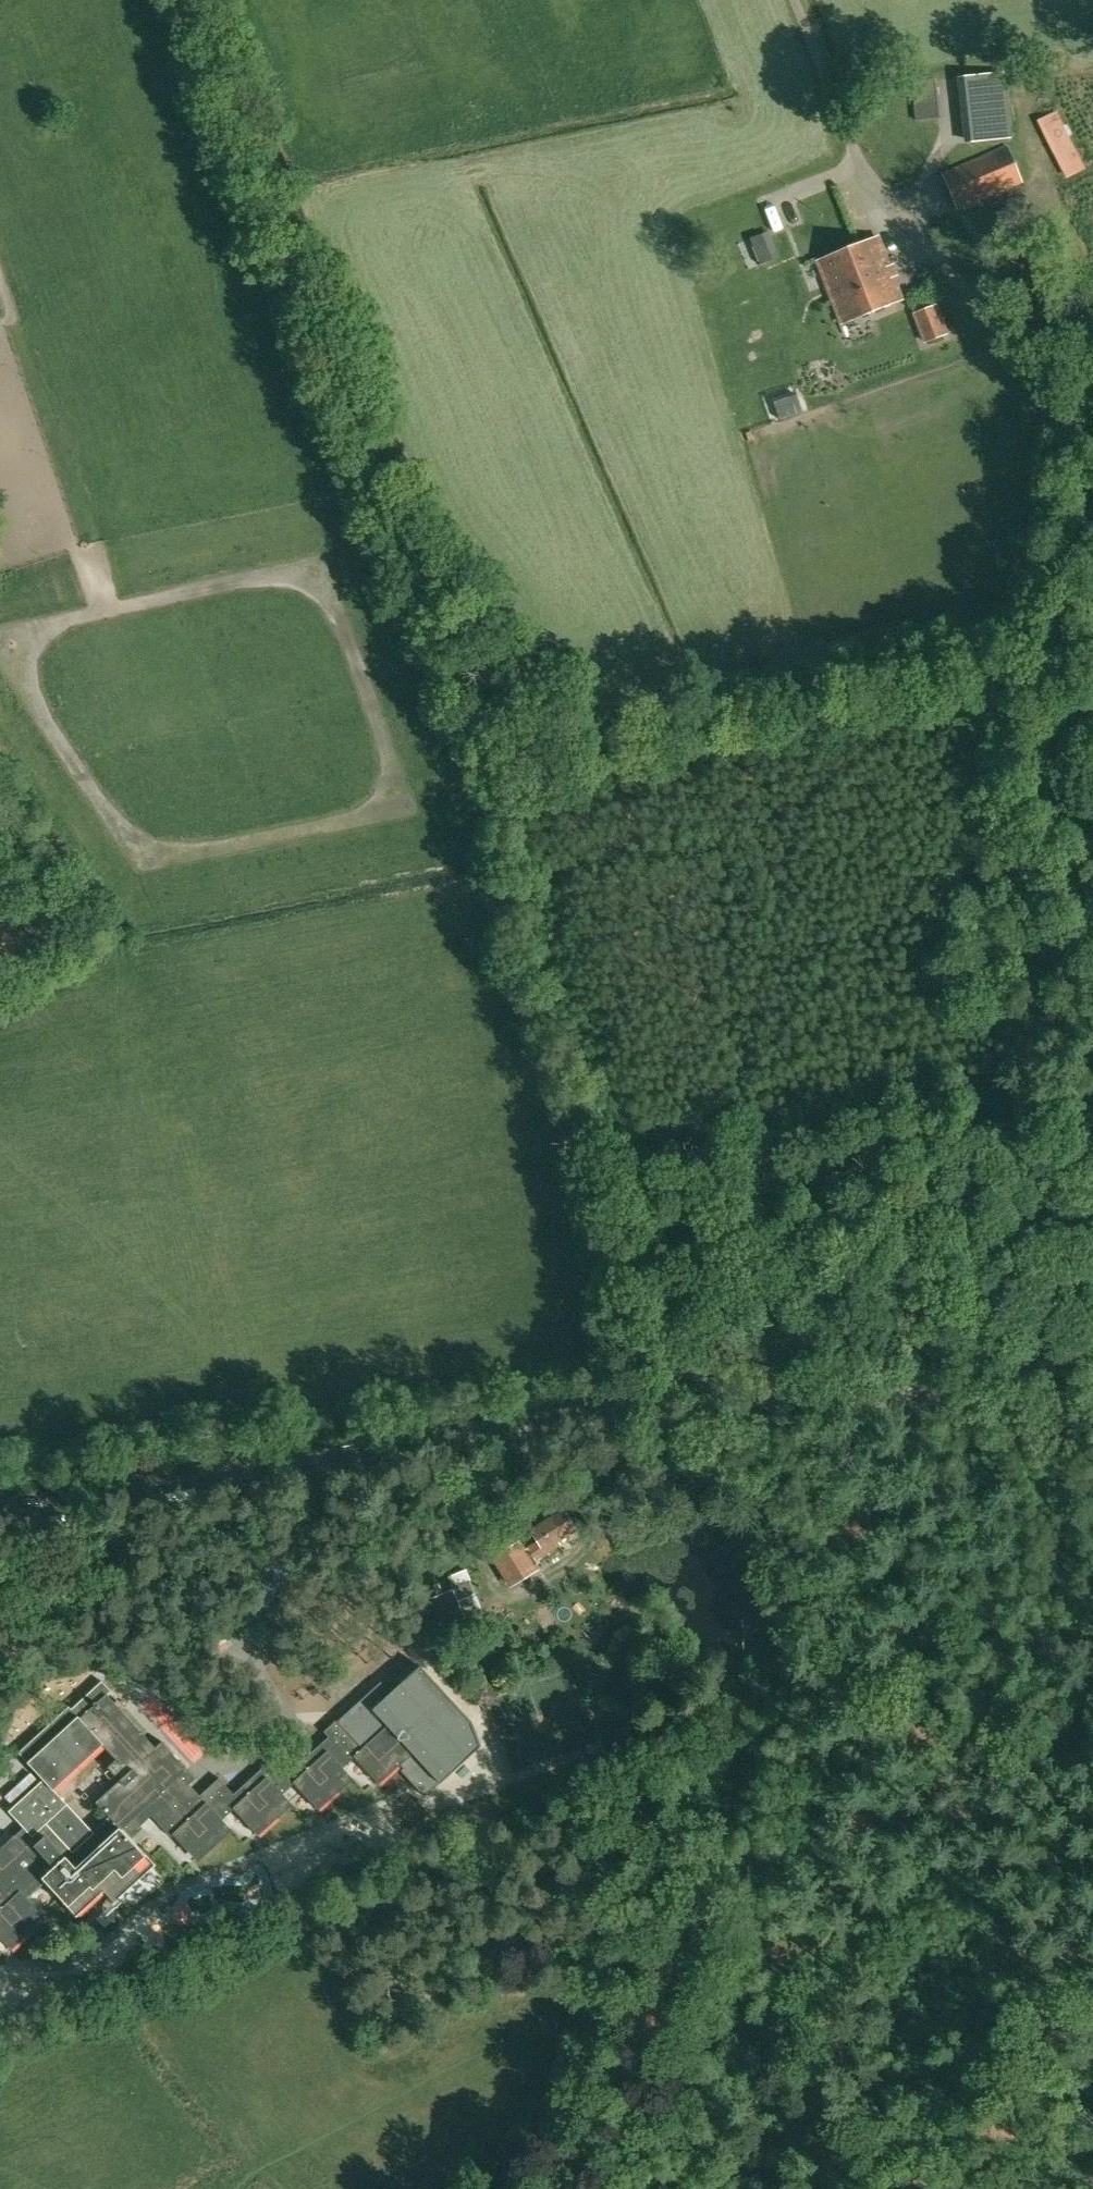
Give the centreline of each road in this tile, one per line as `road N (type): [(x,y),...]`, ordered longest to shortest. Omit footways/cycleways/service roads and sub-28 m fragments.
road 1 (unclassified): [(1092,1406),(629,1398),(0,1511)]
road 2 (track): [(794,0),(828,86),(878,159)]

